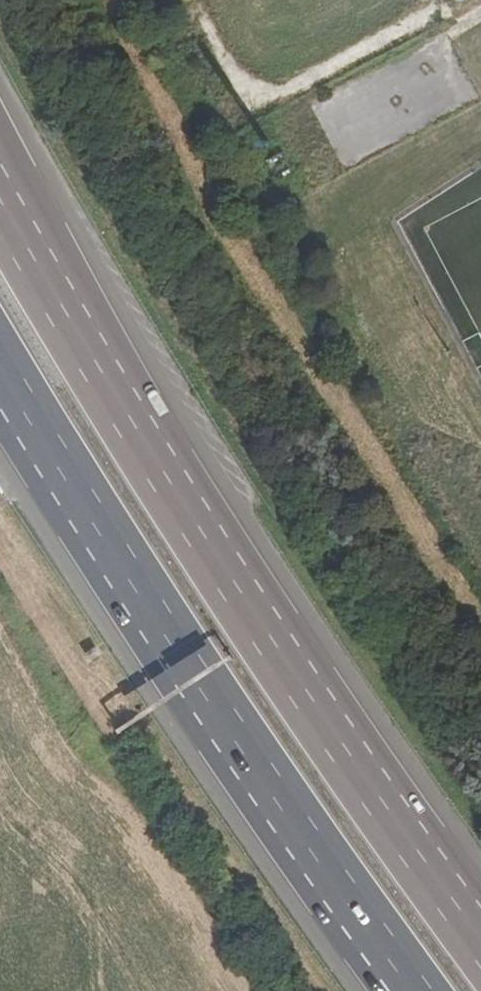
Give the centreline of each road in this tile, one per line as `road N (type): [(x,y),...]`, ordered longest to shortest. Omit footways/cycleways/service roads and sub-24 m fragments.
road 1 (motorway): [(480,934),(243,596),(0,193)]
road 2 (motorway): [(0,358),(169,639),(414,990)]

